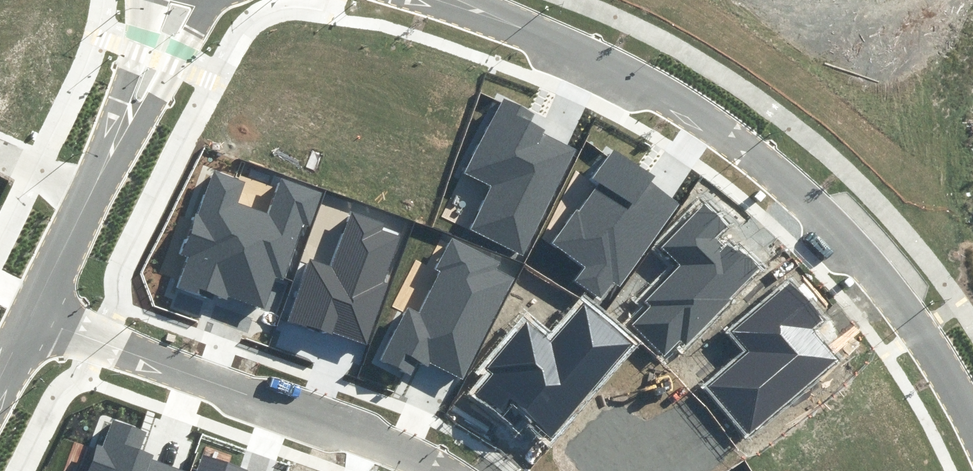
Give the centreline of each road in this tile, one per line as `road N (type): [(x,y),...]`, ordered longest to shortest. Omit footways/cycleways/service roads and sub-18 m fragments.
road 1 (residential): [(457,0),(686,107),(765,164),(834,228),(921,331),(972,415)]
road 2 (residential): [(444,470),(32,318)]
road 3 (unknown): [(856,0),(834,228)]
road 4 (tertiary): [(213,0),(151,114),(112,152)]
road 5 (tertiary): [(112,152),(114,98),(147,0)]
road 6 (tertiary): [(89,195),(32,318)]

